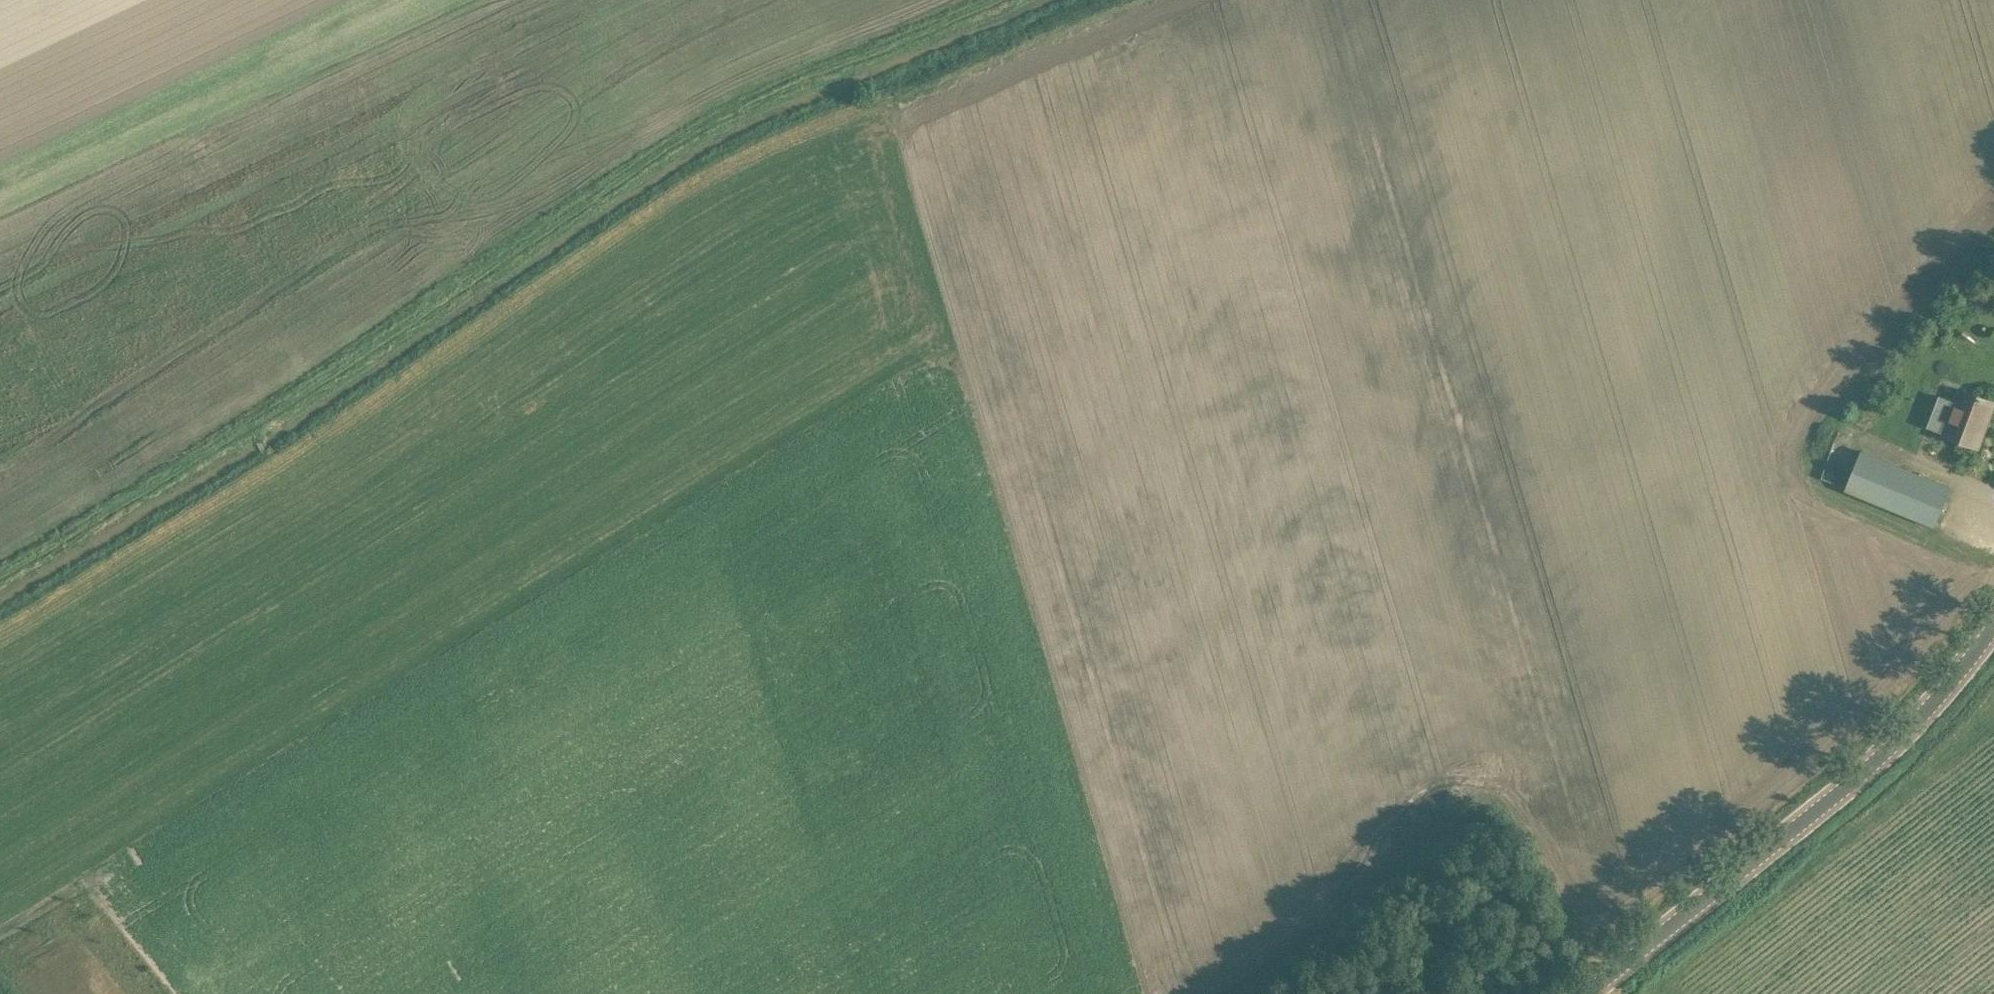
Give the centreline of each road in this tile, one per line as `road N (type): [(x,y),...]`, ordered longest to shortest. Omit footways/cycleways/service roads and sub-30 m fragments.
road 1 (tertiary): [(1581,993),(1864,770),(1965,667),(1993,623)]

